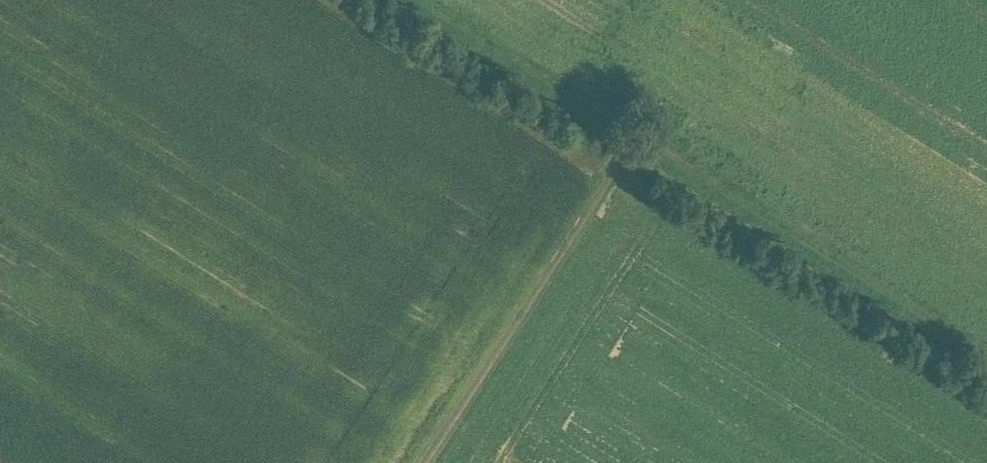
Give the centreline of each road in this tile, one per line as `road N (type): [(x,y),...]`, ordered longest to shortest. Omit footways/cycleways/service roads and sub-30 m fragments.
road 1 (track): [(419,0),(986,351)]
road 2 (track): [(636,138),(421,462)]

